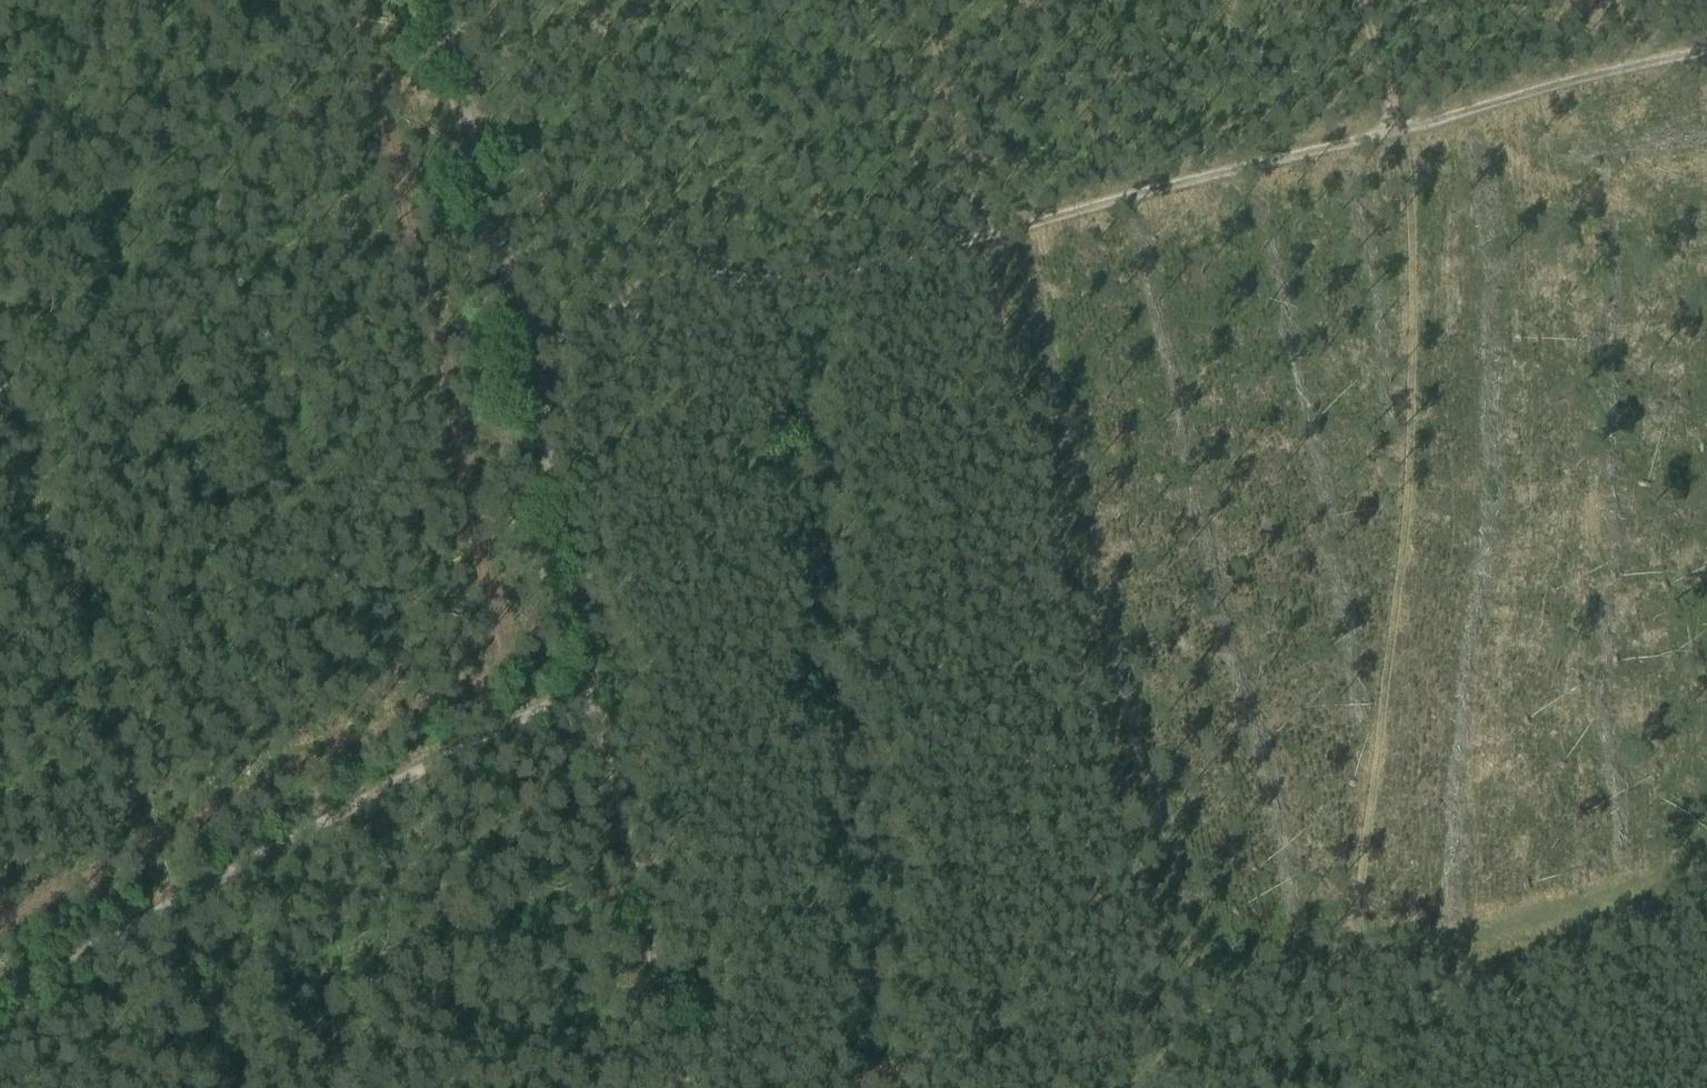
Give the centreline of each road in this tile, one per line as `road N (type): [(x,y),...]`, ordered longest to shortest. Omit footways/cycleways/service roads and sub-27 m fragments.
road 1 (track): [(523,363),(624,303),(654,266),(681,254),(766,262),(965,238),(1706,49)]
road 2 (track): [(676,1087),(443,0)]
road 3 (track): [(589,676),(0,988)]
road 4 (track): [(1401,126),(1365,0)]

